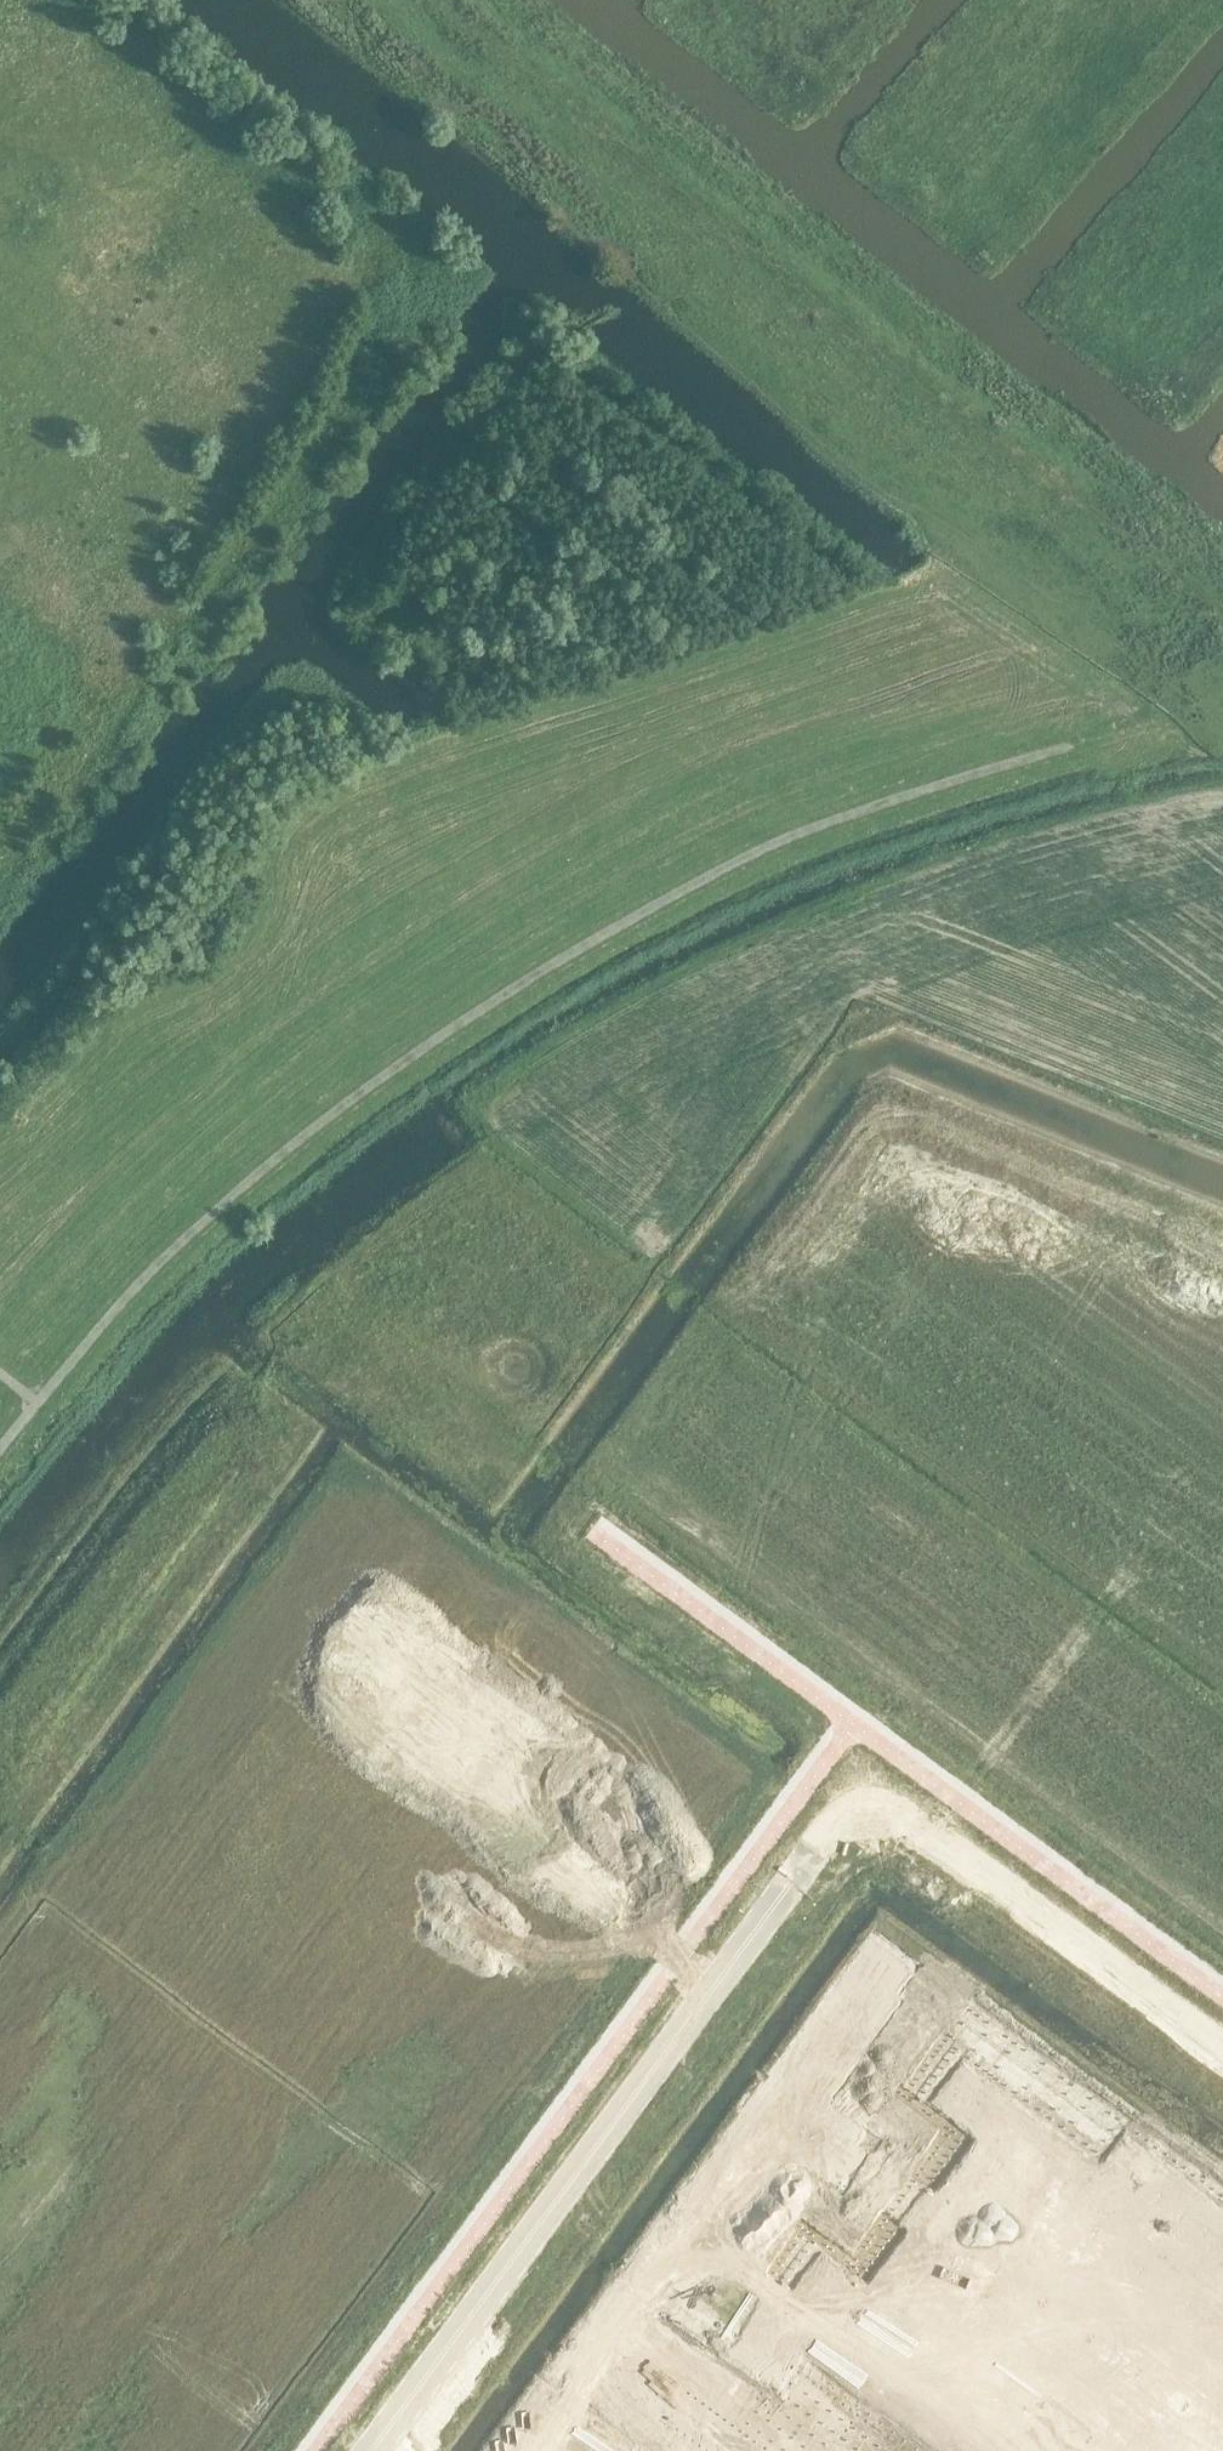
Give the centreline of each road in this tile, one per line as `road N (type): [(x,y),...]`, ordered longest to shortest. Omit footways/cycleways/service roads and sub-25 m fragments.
road 1 (track): [(36,1401),(162,1261),(282,1150),(551,962),(729,867),(862,811),(1064,750)]
road 2 (unclassified): [(369,2450),(800,1866)]
road 3 (unclassified): [(1222,2048),(905,1818),(845,1821),(800,1866)]

